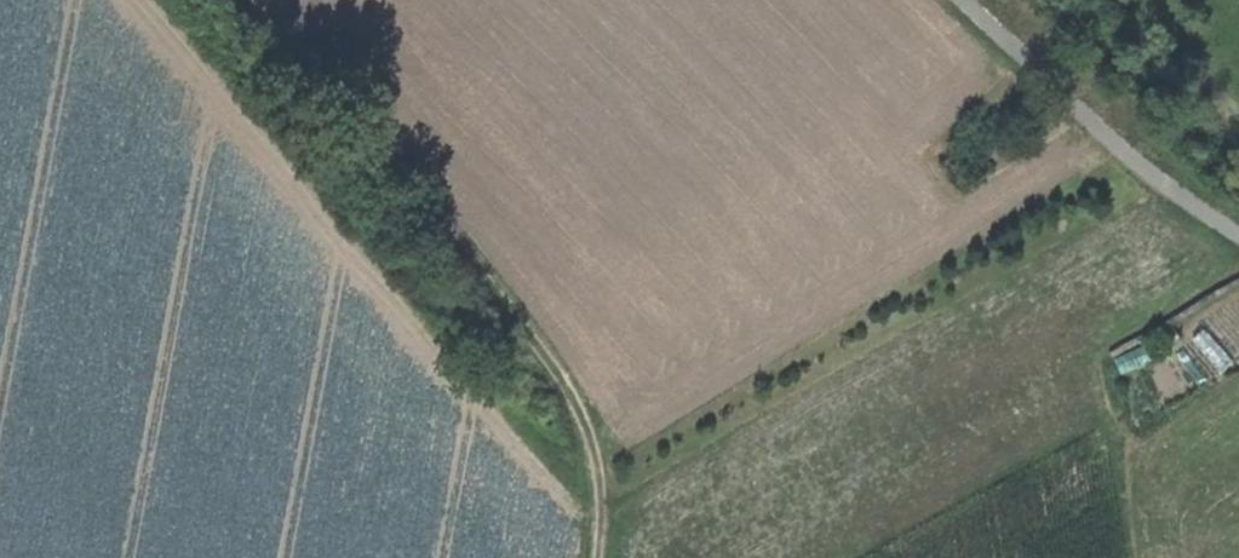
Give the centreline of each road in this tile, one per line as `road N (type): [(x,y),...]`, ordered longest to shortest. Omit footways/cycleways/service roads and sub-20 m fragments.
road 1 (track): [(595,557),(597,464),(561,380),(241,0)]
road 2 (track): [(1118,435),(1135,557)]

